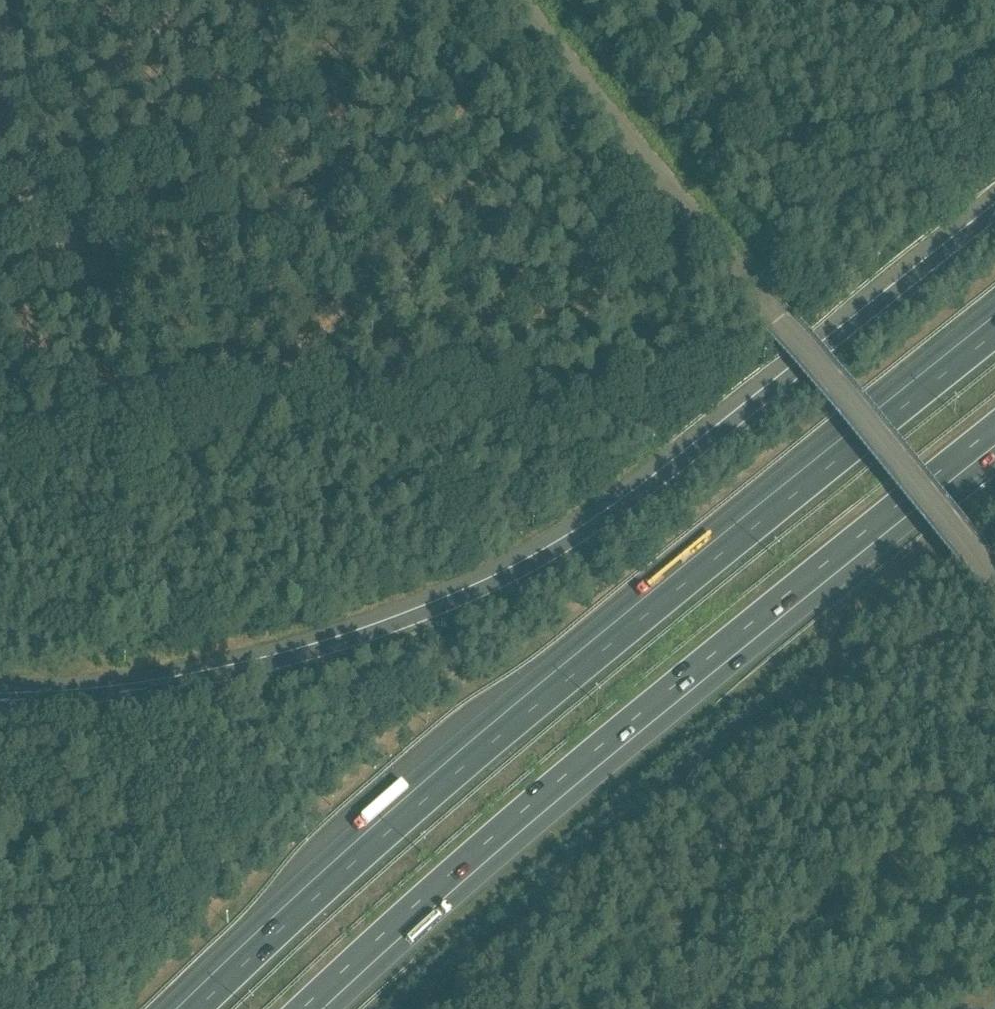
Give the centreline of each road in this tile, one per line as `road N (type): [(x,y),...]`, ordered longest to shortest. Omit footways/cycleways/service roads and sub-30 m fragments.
road 1 (motorway): [(994,216),(662,477),(505,577),(364,635),(247,669),(136,691),(0,701)]
road 2 (motorway): [(994,328),(617,630),(327,879),(191,1008)]
road 3 (motorway): [(318,1008),(549,803),(994,442)]
road 4 (unclassified): [(994,592),(523,0)]

